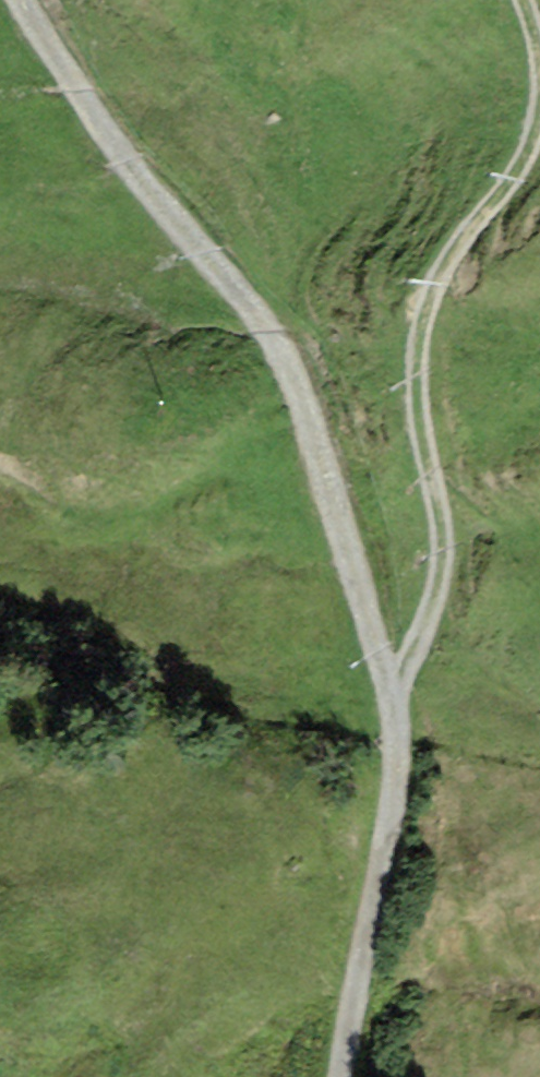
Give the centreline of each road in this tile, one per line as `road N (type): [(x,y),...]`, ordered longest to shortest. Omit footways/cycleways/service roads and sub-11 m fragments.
road 1 (track): [(22,0),(113,140),(286,359),(391,697)]
road 2 (track): [(539,92),(521,166),(456,243),(429,300),(418,358),(420,428),(439,515),(441,569),(391,697)]
road 3 (track): [(391,697),(397,748),(391,832),(343,1076)]

